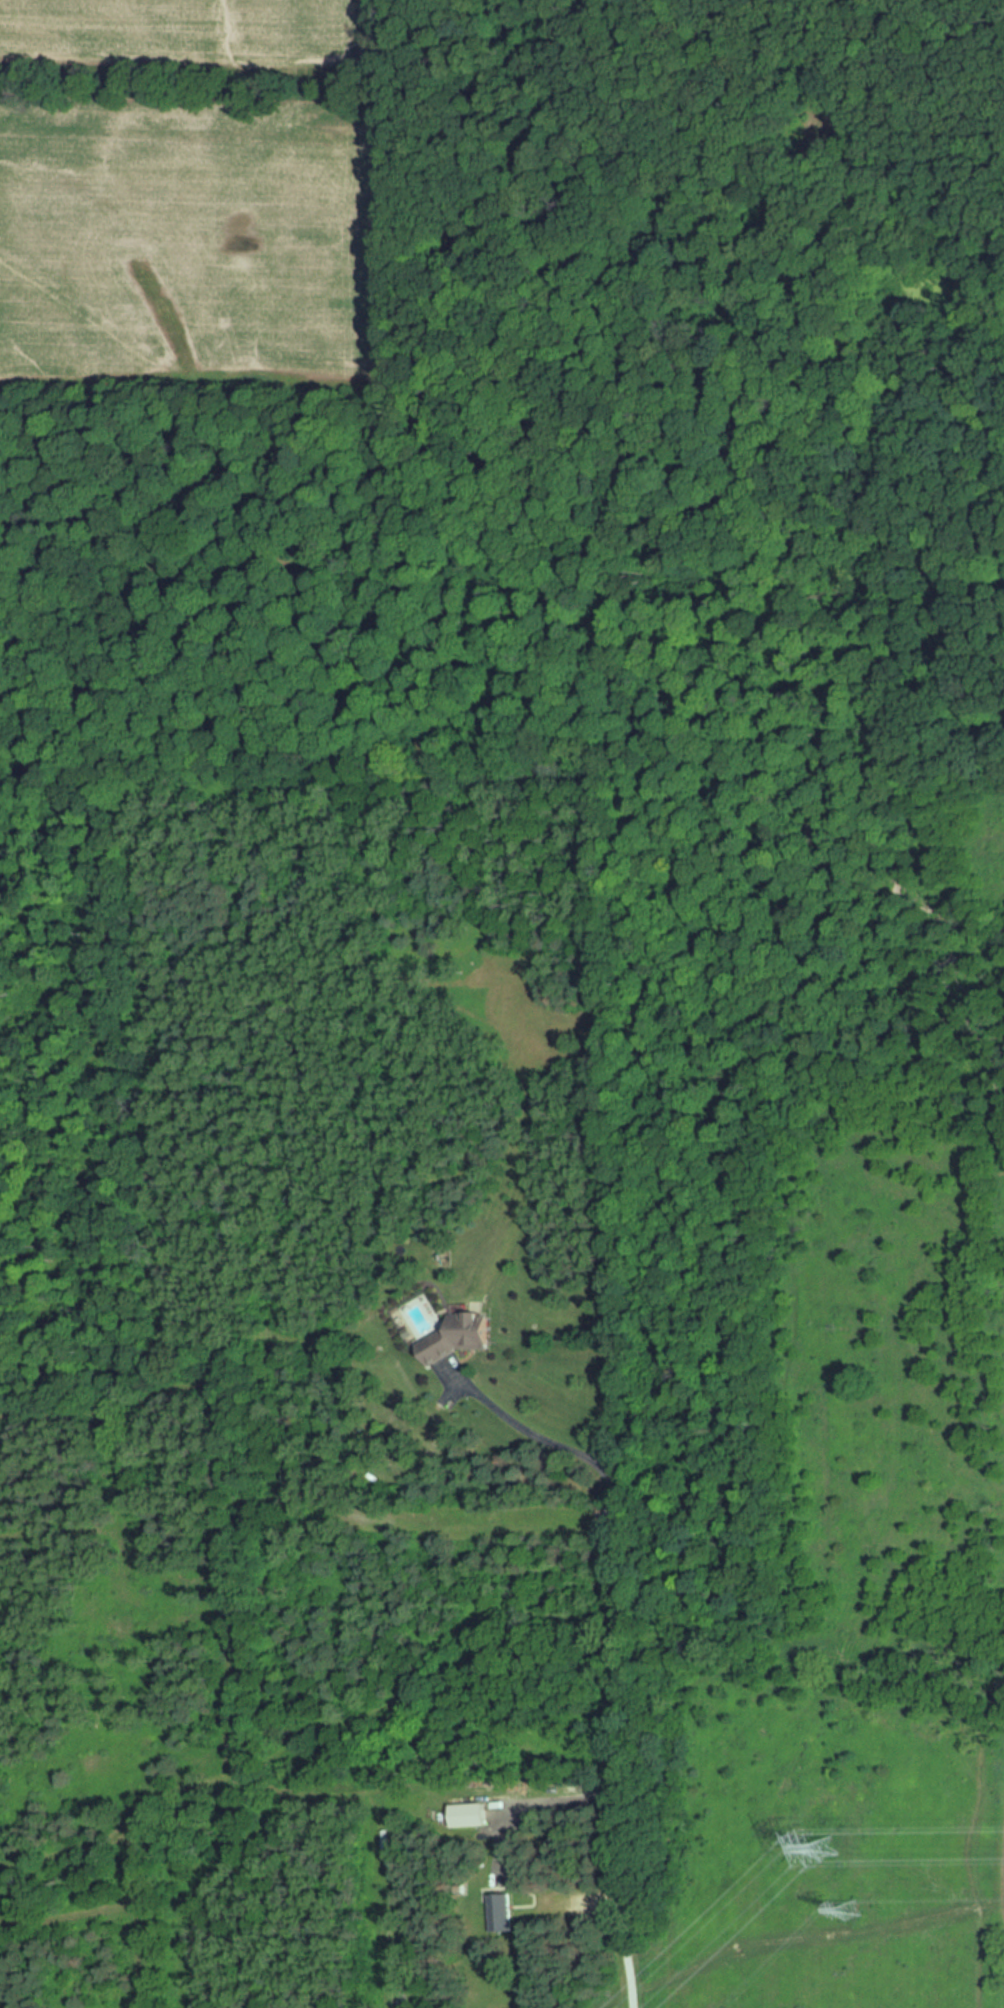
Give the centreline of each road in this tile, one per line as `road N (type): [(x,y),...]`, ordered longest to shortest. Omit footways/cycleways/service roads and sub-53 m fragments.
road 1 (residential): [(456,1364),(509,1422),(600,1467),(612,1506),(619,1894),(631,2007)]

